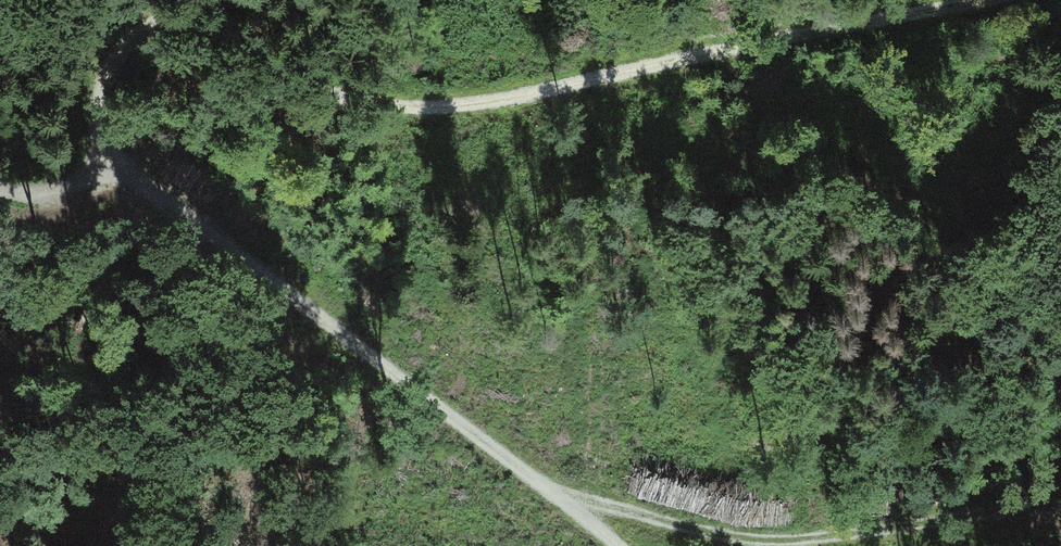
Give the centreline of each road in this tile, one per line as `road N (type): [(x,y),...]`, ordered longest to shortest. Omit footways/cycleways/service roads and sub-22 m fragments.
road 1 (track): [(103,159),(104,106),(117,54),(157,18),(202,18),(319,88),(390,110),(474,102),(985,0)]
road 2 (track): [(0,192),(76,195),(103,159),(611,545)]
road 3 (track): [(1060,511),(753,539),(551,498)]

